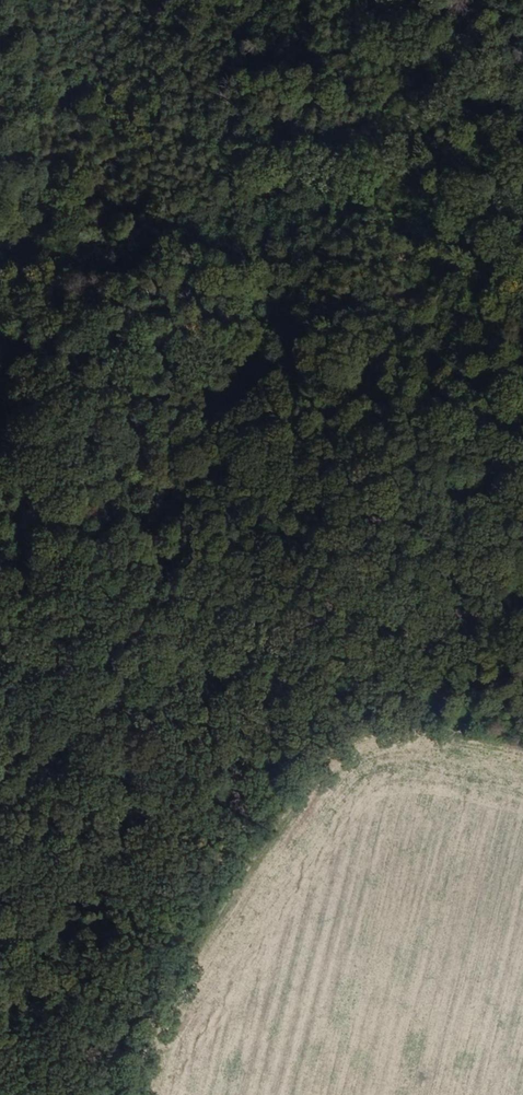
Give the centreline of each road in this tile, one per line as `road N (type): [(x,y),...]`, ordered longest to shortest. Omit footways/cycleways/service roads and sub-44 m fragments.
road 1 (track): [(522,428),(410,423),(237,357),(177,358),(109,393),(56,439),(0,533)]
road 2 (track): [(0,642),(298,678)]
road 3 (track): [(298,678),(449,619),(522,613)]

